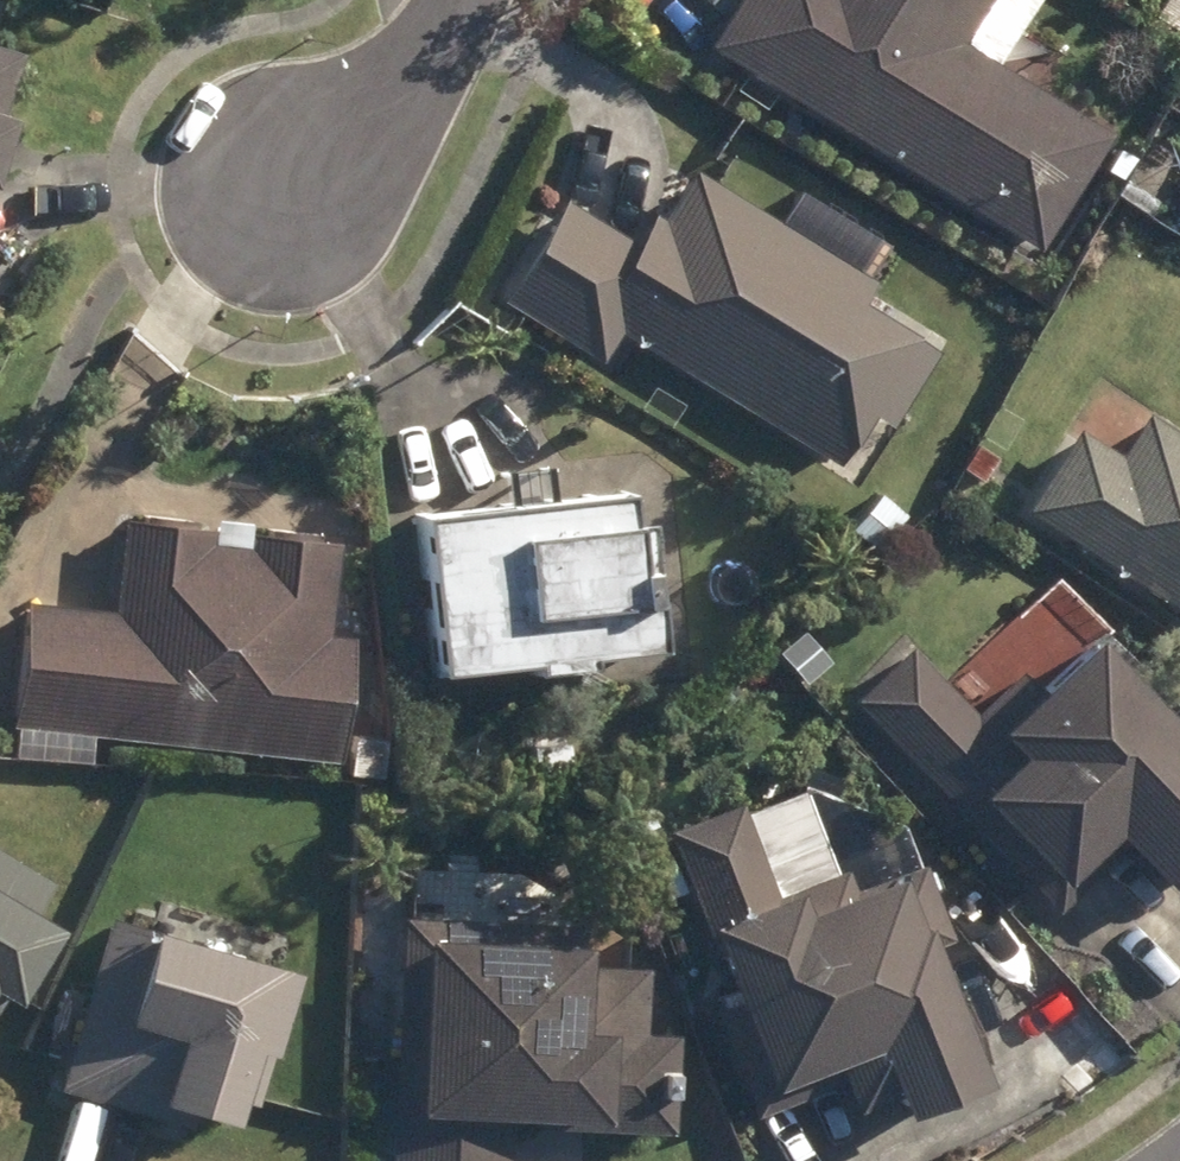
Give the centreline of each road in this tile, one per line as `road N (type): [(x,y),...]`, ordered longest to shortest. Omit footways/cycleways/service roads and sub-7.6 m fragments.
road 1 (residential): [(456,0),(347,136),(281,183)]

